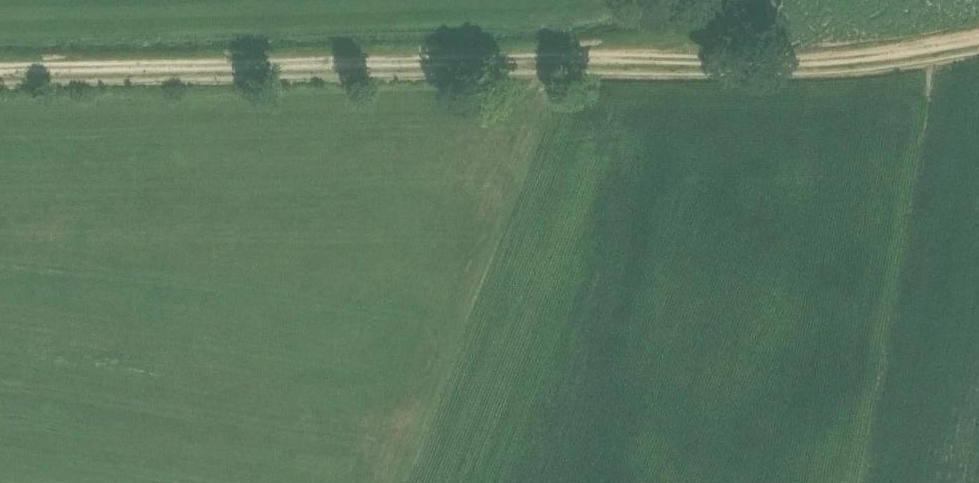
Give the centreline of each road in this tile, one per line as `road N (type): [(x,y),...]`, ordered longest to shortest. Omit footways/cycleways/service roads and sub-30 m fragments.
road 1 (track): [(978,40),(798,64),(635,58),(0,72)]

